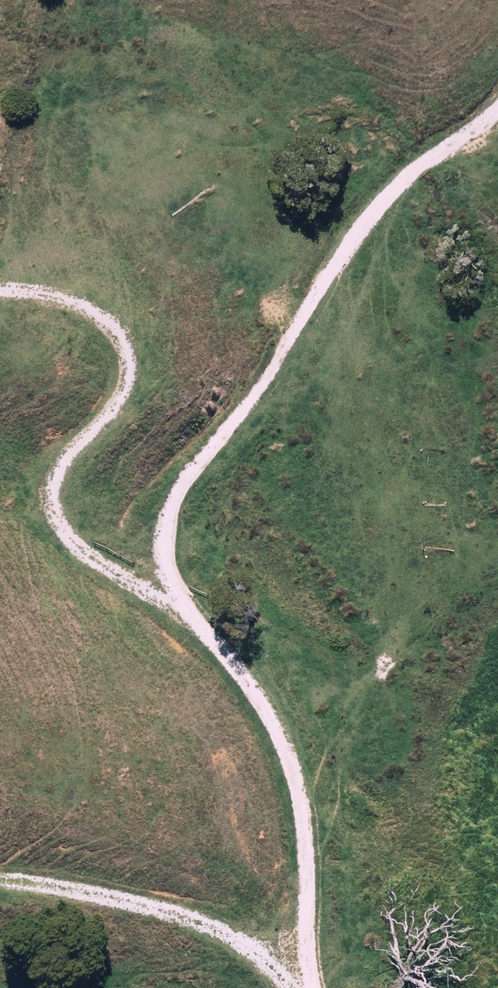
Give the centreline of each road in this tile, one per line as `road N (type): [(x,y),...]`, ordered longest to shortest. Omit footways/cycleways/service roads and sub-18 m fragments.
road 1 (track): [(0,302),(77,313),(97,322),(125,357),(126,380),(110,415),(48,482),(49,522),(101,566),(181,613),(258,699),(287,752),(324,857),(324,987)]
road 2 (track): [(181,613),(154,548),(164,493),(260,377),(384,200),(497,106)]

